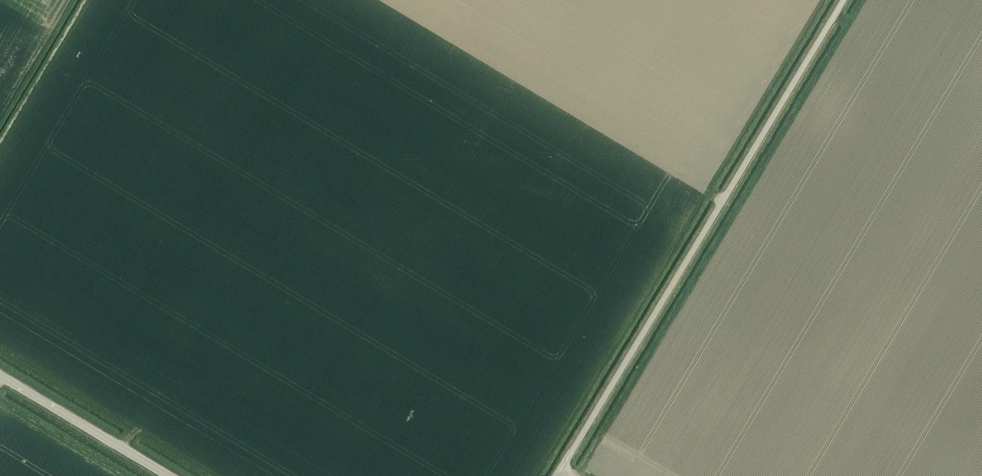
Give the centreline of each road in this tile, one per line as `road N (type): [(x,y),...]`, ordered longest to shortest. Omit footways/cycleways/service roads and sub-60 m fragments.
road 1 (unclassified): [(556,475),(846,0)]
road 2 (unclassified): [(174,475),(0,372)]

